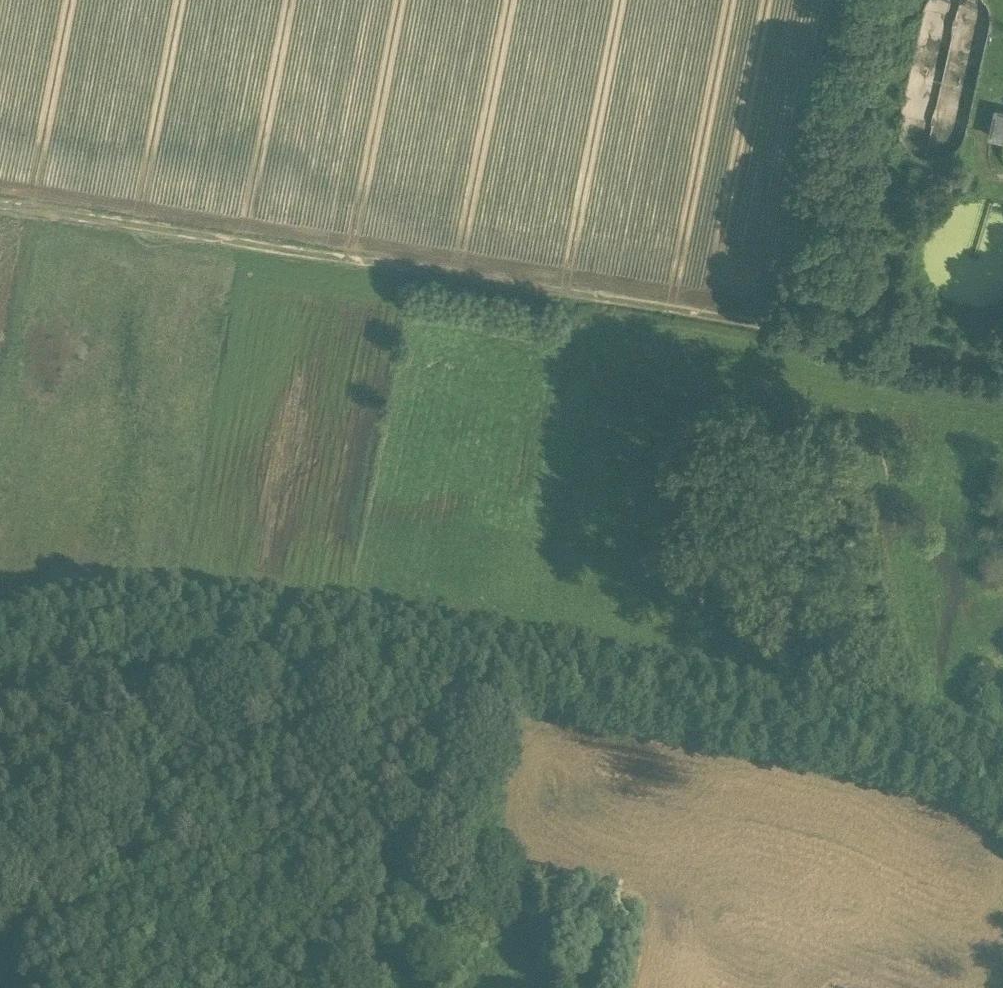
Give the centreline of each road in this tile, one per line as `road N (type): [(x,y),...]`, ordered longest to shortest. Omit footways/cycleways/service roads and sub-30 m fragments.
road 1 (track): [(1002,770),(698,692),(404,647),(180,619),(0,631)]
road 2 (track): [(0,208),(1002,367)]

